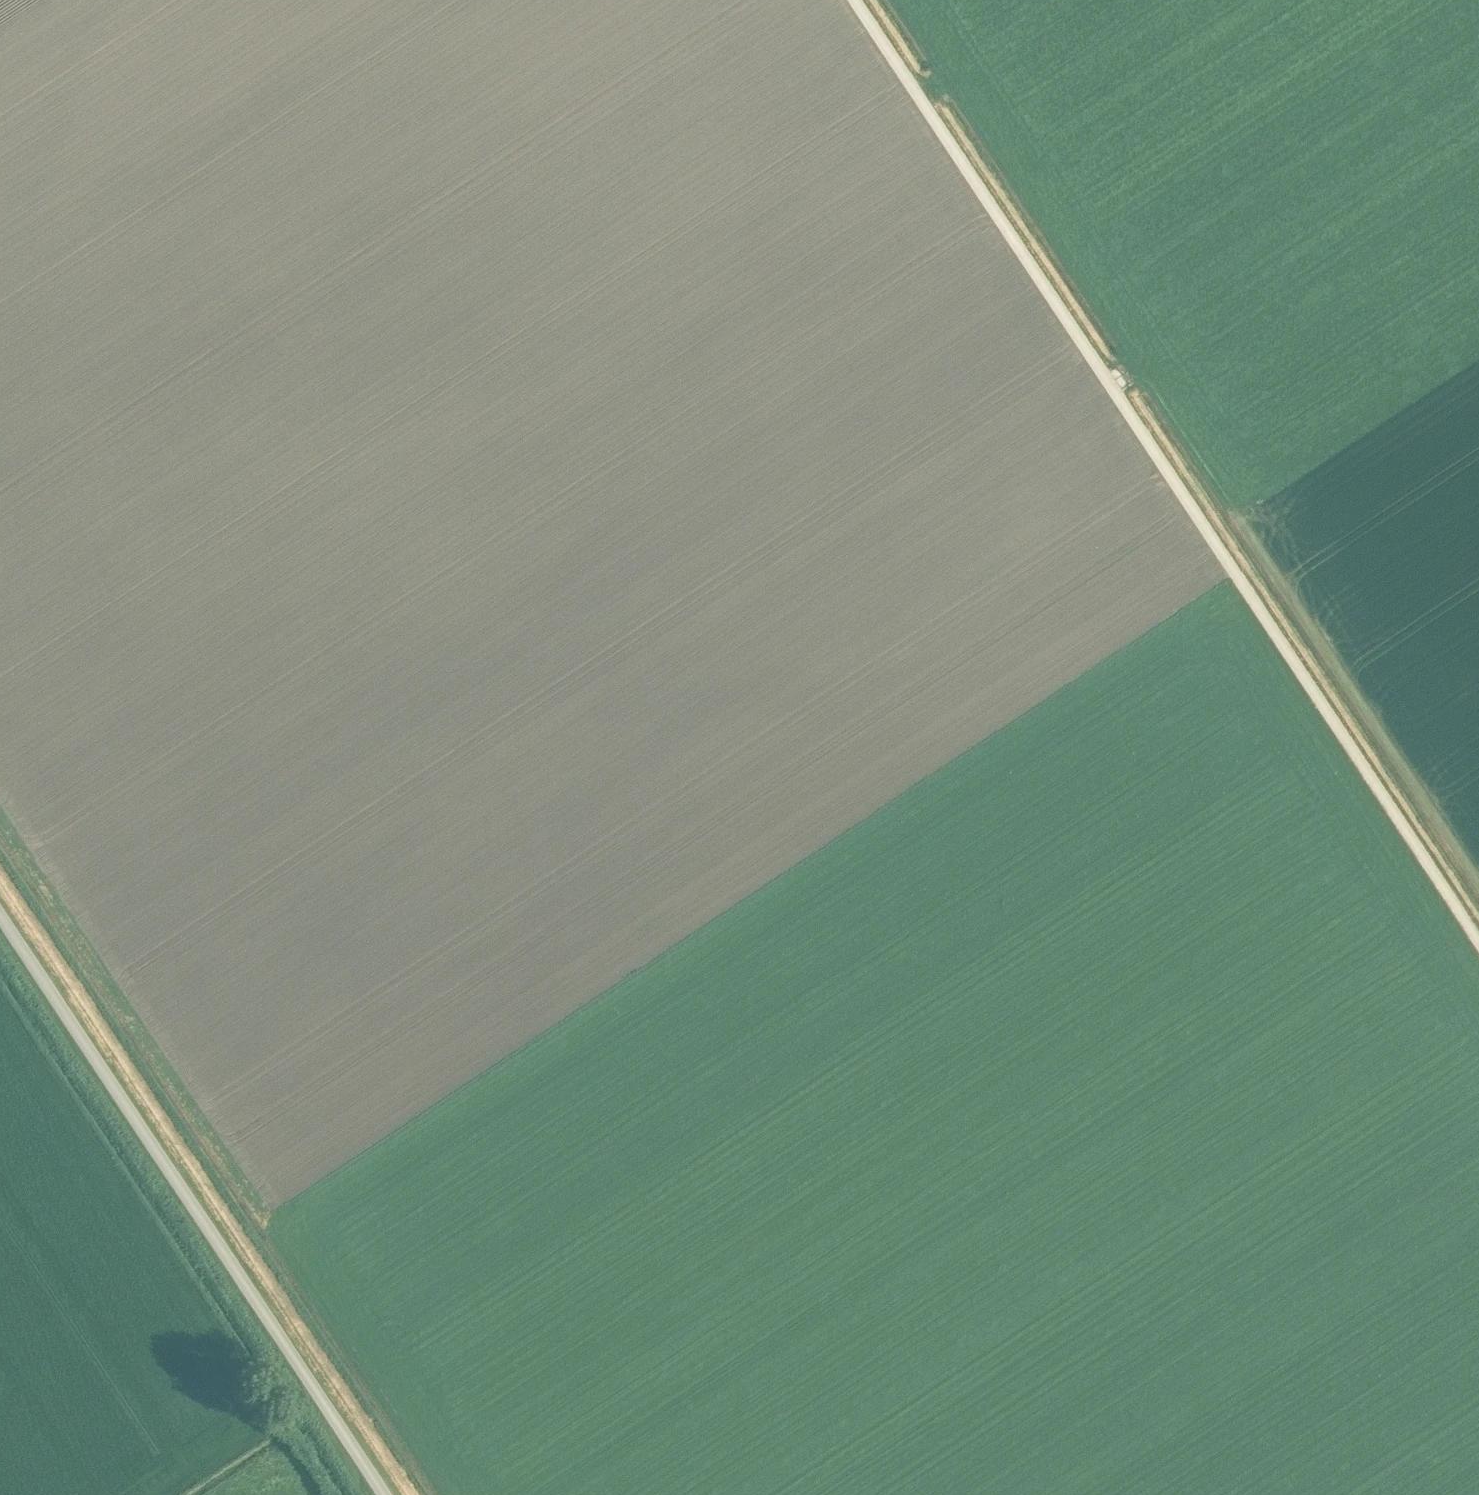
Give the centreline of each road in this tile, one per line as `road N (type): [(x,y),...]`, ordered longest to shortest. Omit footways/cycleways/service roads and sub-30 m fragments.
road 1 (unclassified): [(367,1494),(0,936)]

